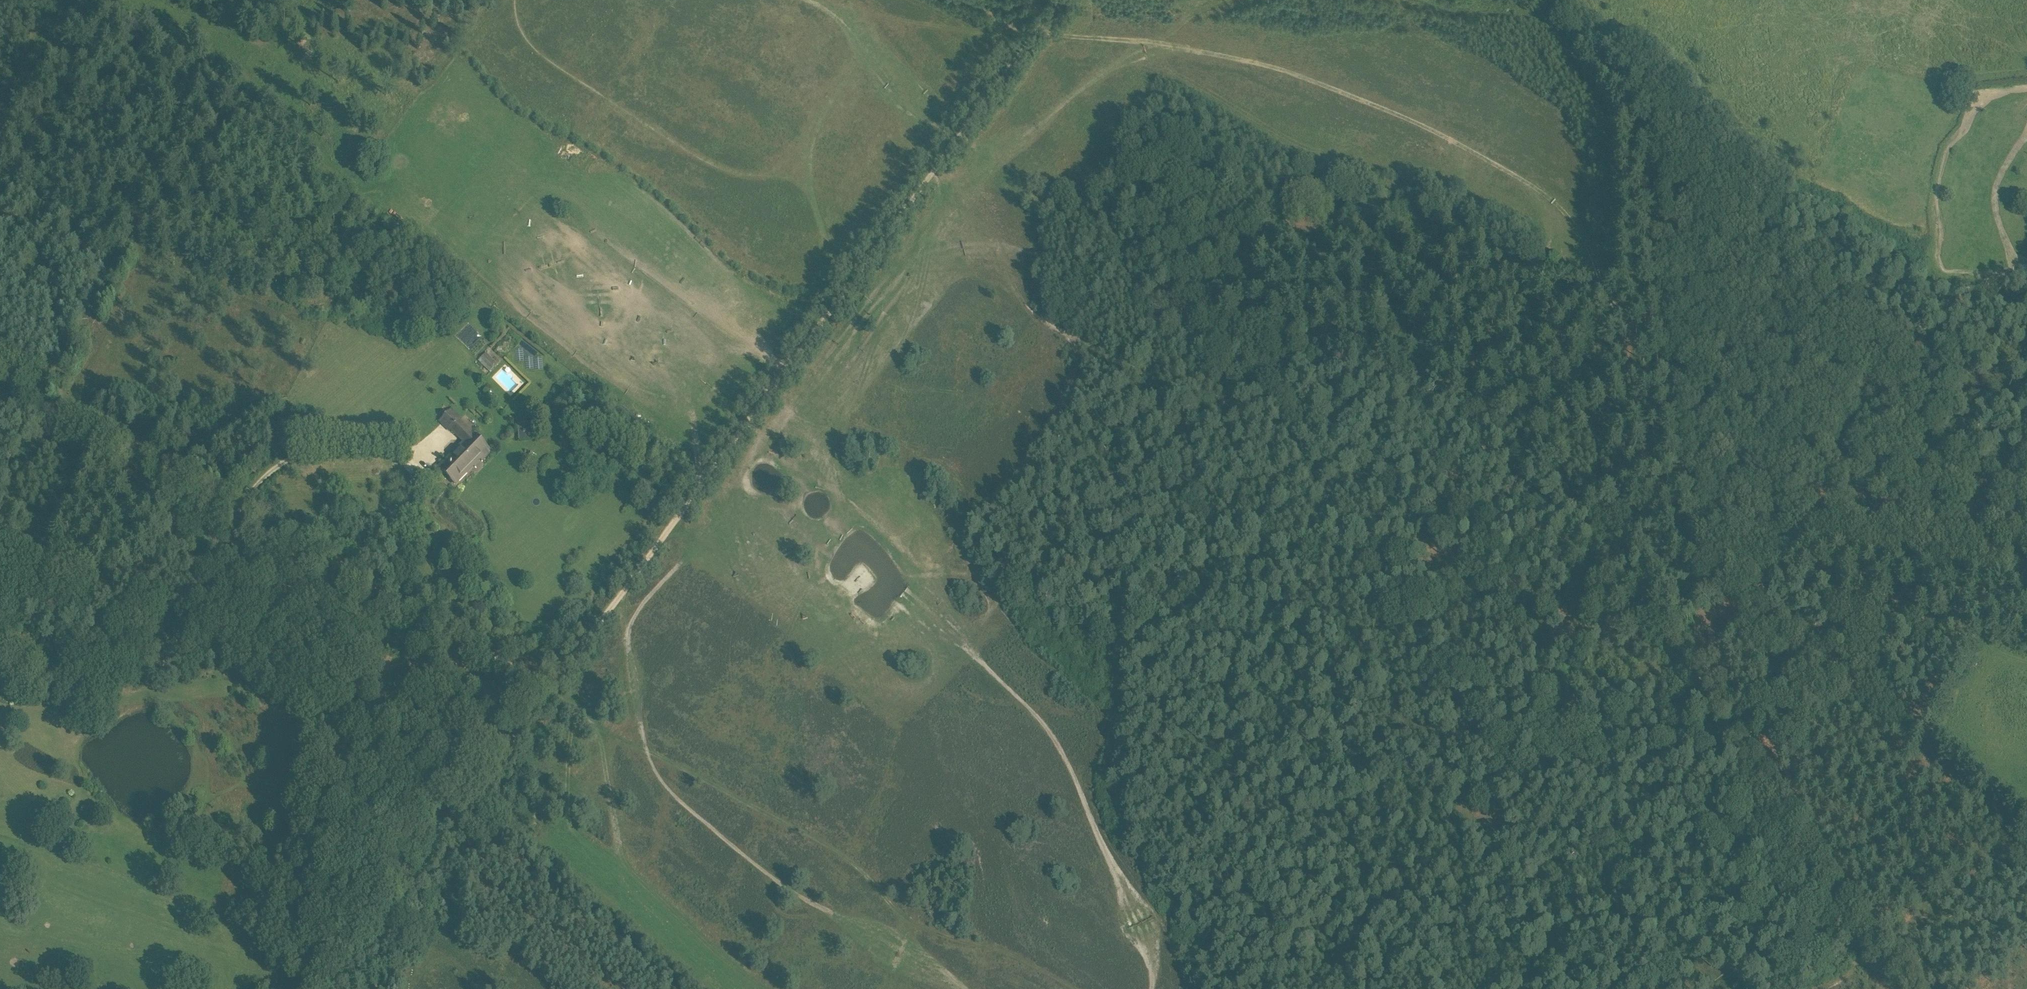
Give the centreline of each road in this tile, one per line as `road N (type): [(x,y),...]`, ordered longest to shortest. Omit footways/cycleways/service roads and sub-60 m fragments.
road 1 (track): [(1168,47),(1088,85),(958,205),(760,438),(618,640),(630,709),(660,779),(749,862),(952,988)]
road 2 (track): [(328,988),(1060,0)]
road 3 (track): [(1609,317),(1468,379),(1424,382),(1342,355),(1310,356),(1264,373),(1073,497),(1009,557),(952,578),(914,562),(847,501),(745,428)]
road 4 (track): [(1901,988),(1868,961),(1707,701),(1695,523),(1661,323),(1630,311),(1609,317)]
road 5 (track): [(1181,988),(1171,942),(1094,805),(1099,710),(985,597),(961,552),(964,526),(1010,485),(1058,414),(1079,360),(1075,339)]
road 6 (track): [(1609,317),(1596,268),(1543,195),(1436,131),(1308,80),(1201,52),(1036,33)]
road 7 (track): [(0,378),(553,684)]
road 8 (track): [(550,691),(589,720),(840,854),(917,925),(1008,952),(1076,988)]
road 9 (track): [(1152,988),(1148,932),(1067,758),(914,562)]
road 10 (track): [(1264,373),(1168,379),(1075,339),(1028,308),(938,166)]
road 11 (track): [(1661,323),(1648,111),(1627,70),(1572,0)]
road 12 (track): [(237,509),(270,469),(301,453),(429,448),(444,433)]
road 13 (track): [(385,915),(487,988)]
road 14 (track): [(54,408),(0,519)]

